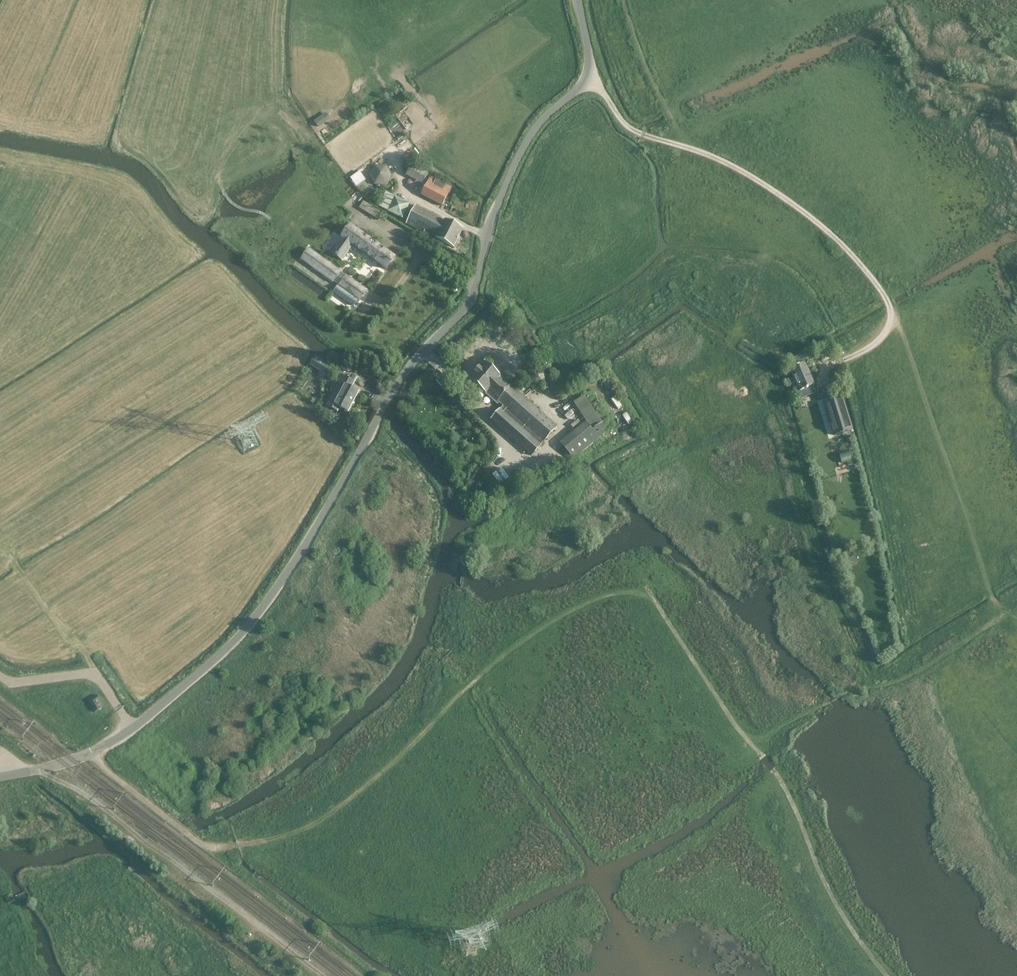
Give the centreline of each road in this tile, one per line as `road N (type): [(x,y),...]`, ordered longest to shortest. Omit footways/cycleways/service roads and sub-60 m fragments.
road 1 (unclassified): [(91,753),(132,728),(249,627),(308,542),(393,388),(467,306),(529,137),(586,77),(579,0)]
road 2 (track): [(752,742),(647,591),(622,590),(570,610),(506,654),(335,809),(277,838),(238,845)]
road 3 (track): [(323,975),(91,798),(35,769)]
road 4 (track): [(886,975),(828,893),(793,805),(752,742)]
road 5 (track): [(683,146),(785,199),(848,251),(889,303)]
road 6 (track): [(889,303),(891,324),(884,335),(820,375),(837,463)]
road 7 (track): [(337,196),(475,286)]
road 8 (track): [(0,545),(83,647),(92,674)]
road 9 (track): [(586,77),(634,132),(683,146)]

